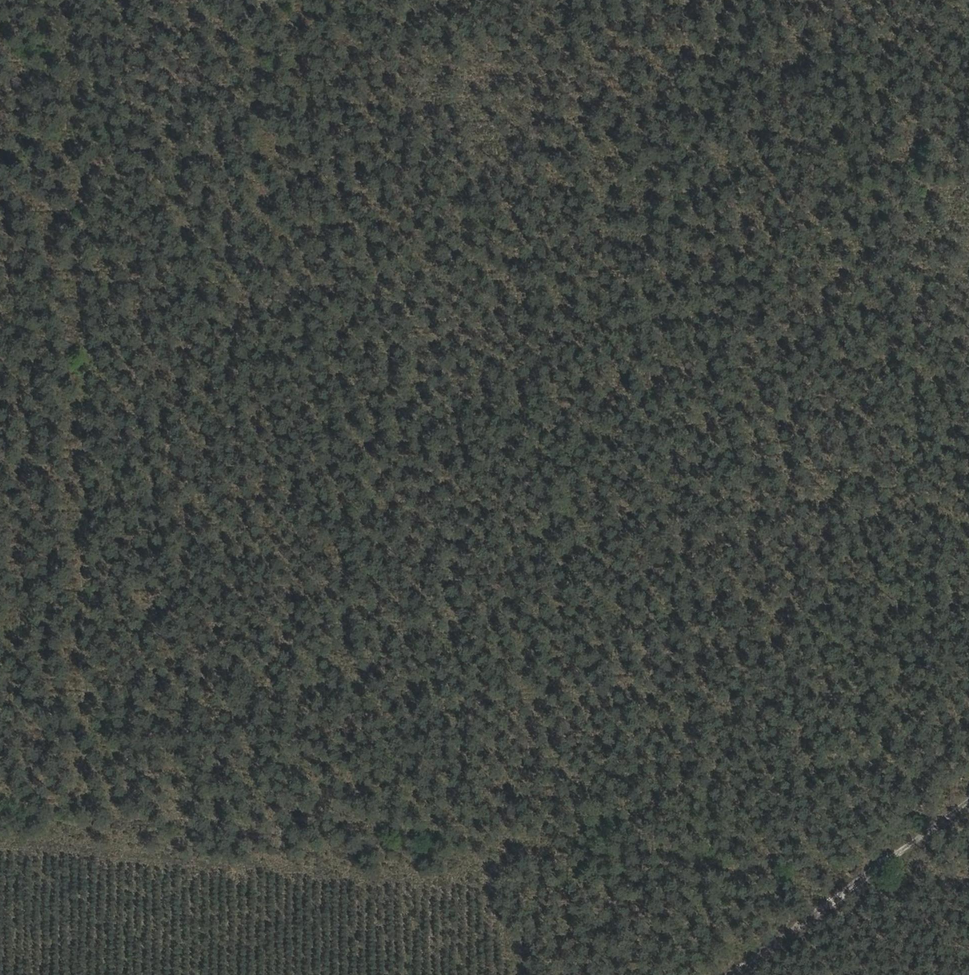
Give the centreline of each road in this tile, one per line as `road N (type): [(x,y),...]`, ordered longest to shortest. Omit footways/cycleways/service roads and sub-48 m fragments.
road 1 (track): [(734,974),(968,798)]

